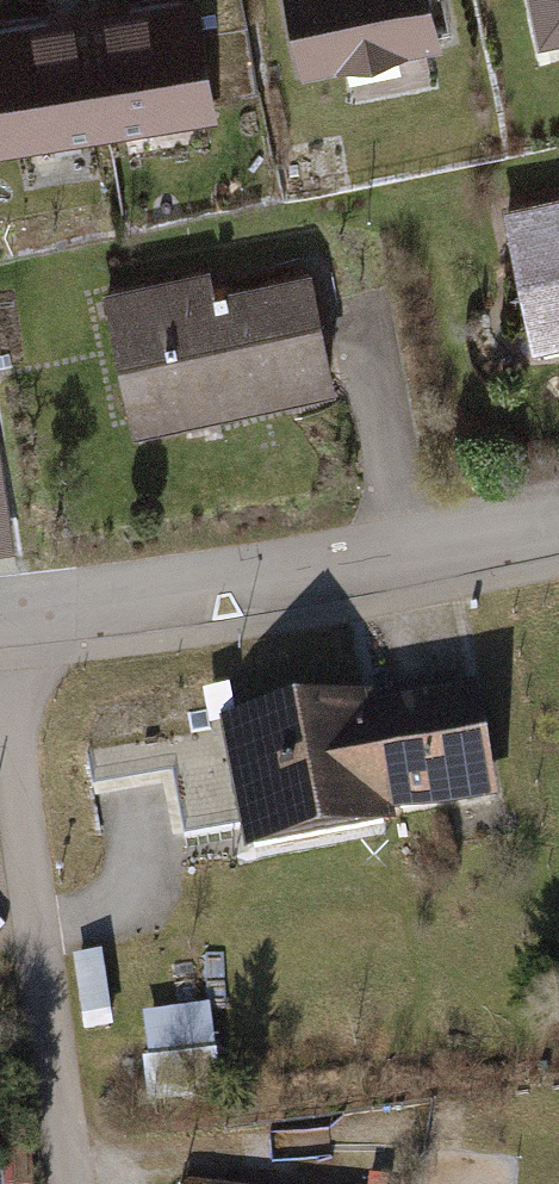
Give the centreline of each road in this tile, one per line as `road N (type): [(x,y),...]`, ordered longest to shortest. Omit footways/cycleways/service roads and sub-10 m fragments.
road 1 (residential): [(558,520),(0,632)]
road 2 (residential): [(0,696),(86,1183)]

